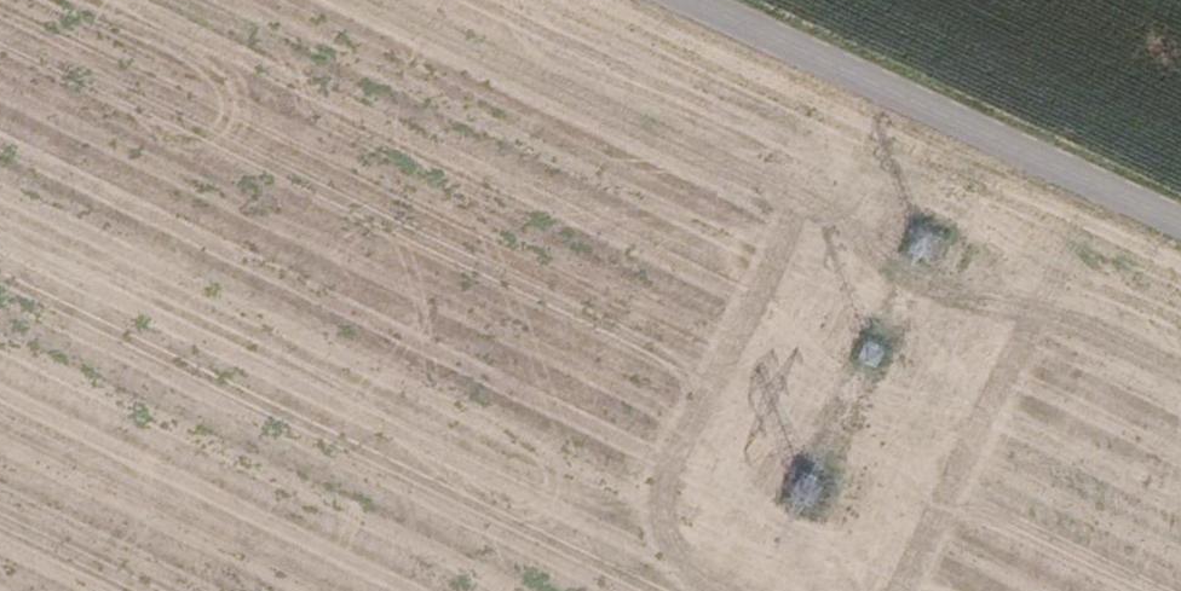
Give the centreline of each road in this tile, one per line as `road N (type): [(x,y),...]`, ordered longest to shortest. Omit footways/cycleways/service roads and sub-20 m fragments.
road 1 (tertiary): [(697,0),(1180,224)]

